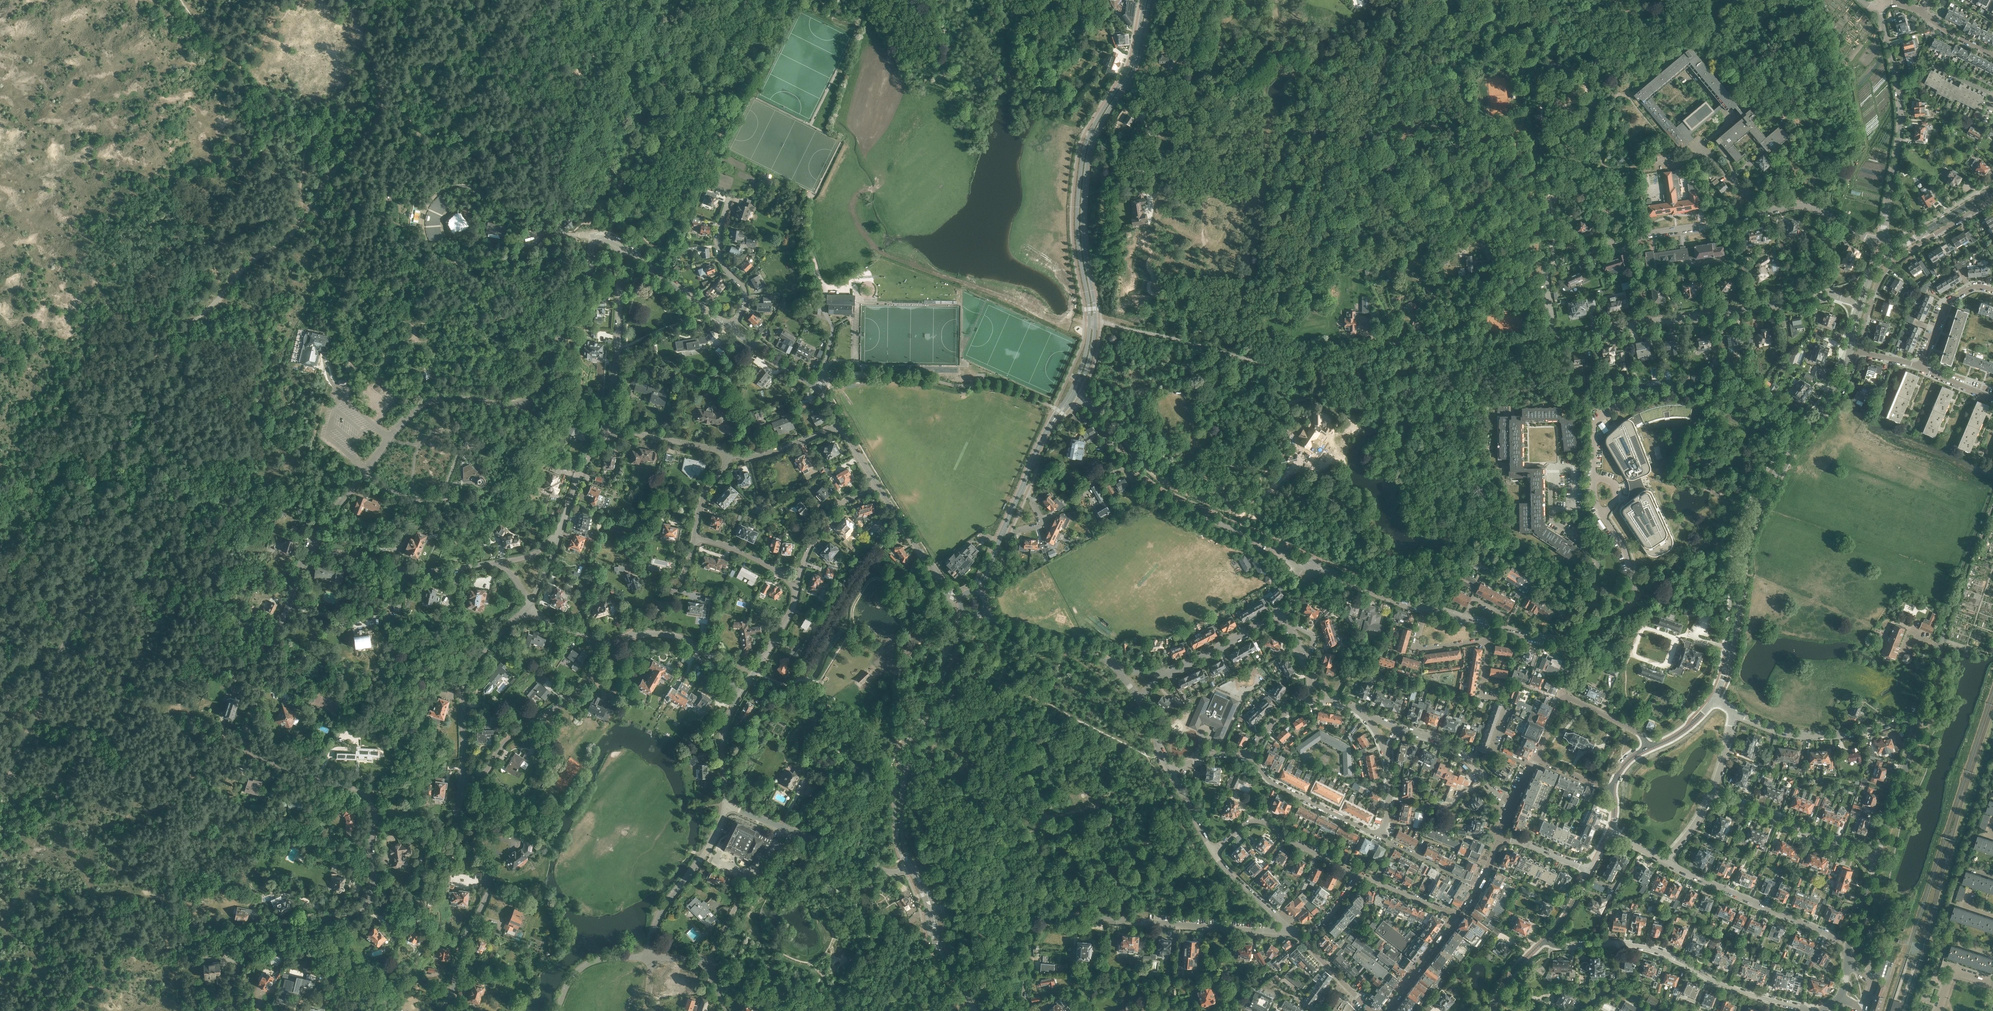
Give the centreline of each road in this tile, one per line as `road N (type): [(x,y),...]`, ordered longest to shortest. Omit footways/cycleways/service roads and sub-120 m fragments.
road 1 (residential): [(241,1010),(234,978),(249,951),(294,922),(356,912),(374,878),(372,801),(257,754),(244,739),(260,657),(288,608),(308,549)]
road 2 (residential): [(308,549),(423,402),(454,394),(504,406),(533,396),(583,292),(595,237)]
road 3 (track): [(1555,340),(1361,345),(1268,364),(1099,322)]
road 4 (residential): [(1555,340),(1544,269),(1597,242),(1802,204),(1867,239),(1883,238)]
road 5 (tertiary): [(1715,699),(1755,509),(1834,389)]
road 6 (residential): [(1268,931),(934,909)]
road 7 (residential): [(1555,340),(1828,296),(1862,303)]
road 8 (residential): [(1313,563),(1139,483),(1076,394)]
road 9 (residential): [(1808,1010),(1648,948),(1545,940)]
road 10 (tertiary): [(964,613),(896,781),(897,841),(907,866)]
road 11 (tertiary): [(912,863),(901,821),(905,767),(971,617)]
road 12 (residential): [(440,1010),(489,889),(486,863),(457,821),(462,784)]
road 13 (residential): [(1883,238),(1901,119),(1880,7)]
road 14 (residential): [(1857,352),(1871,299),(1893,262),(1992,199)]
road 15 (residential): [(462,784),(566,699),(618,645)]
road 16 (residential): [(1849,946),(1665,861)]
road 17 (residential): [(462,784),(470,671),(530,606)]
road 18 (residential): [(504,564),(414,572),(308,549)]
road 19 (residential): [(907,866),(882,870),(725,807)]
road 20 (residential): [(605,429),(618,337),(617,240)]
road 21 (tertiary): [(1089,135),(1077,221),(1089,321)]
road 22 (tertiary): [(1095,322),(1083,219),(1094,137)]
road 23 (residential): [(1913,726),(1901,720),(1810,737),(1733,714)]
road 24 (residential): [(1875,860),(1713,794)]
road 25 (residential): [(650,958),(657,920),(704,855),(725,807)]
road 26 (residential): [(1359,874),(1263,822),(1249,823),(1213,852)]
road 27 (residential): [(1121,671),(1081,647),(1011,630),(986,610)]
road 28 (residential): [(731,328),(617,240)]
road 29 (residential): [(731,328),(745,297),(719,251),(730,196)]
road 30 (residential): [(962,597),(945,590),(877,486)]
road 31 (track): [(1534,210),(1544,269),(1468,295)]
road 32 (residential): [(1875,860),(1913,726)]
road 33 (residential): [(1513,803),(1458,750),(1404,731)]
road 34 (residential): [(734,457),(605,429)]
road 35 (residential): [(1166,674),(1281,616)]
road 36 (residential): [(740,695),(695,643),(637,633)]
road 37 (track): [(1677,638),(1668,664),(1633,655),(1643,628),(1673,638)]
road 38 (residential): [(1426,609),(1313,563)]
road 39 (residential): [(740,695),(790,613),(797,588)]
road 40 (residential): [(1383,1010),(1457,915)]
road 41 (residential): [(1491,631),(1485,641),(1419,650),(1426,609)]
road 42 (residential): [(557,1010),(590,962),(650,958)]

